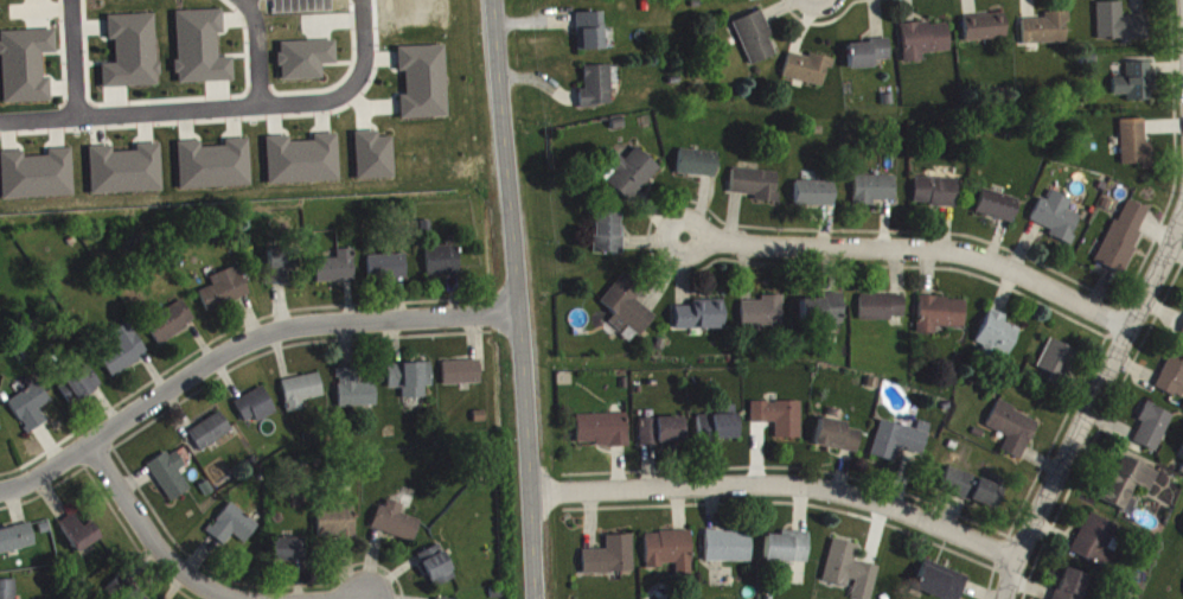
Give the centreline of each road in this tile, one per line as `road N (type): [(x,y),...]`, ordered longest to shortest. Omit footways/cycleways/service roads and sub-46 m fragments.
road 1 (residential): [(532,598),(493,0)]
road 2 (residential): [(518,311),(292,326),(243,344),(96,448),(0,493)]
road 3 (residential): [(1015,565),(861,502),(794,488),(527,491)]
road 4 (residential): [(1130,330),(968,256),(688,244)]
road 5 (residential): [(1006,598),(1015,565),(1182,219)]
road 6 (residential): [(96,448),(160,553),(211,595),(230,598)]

